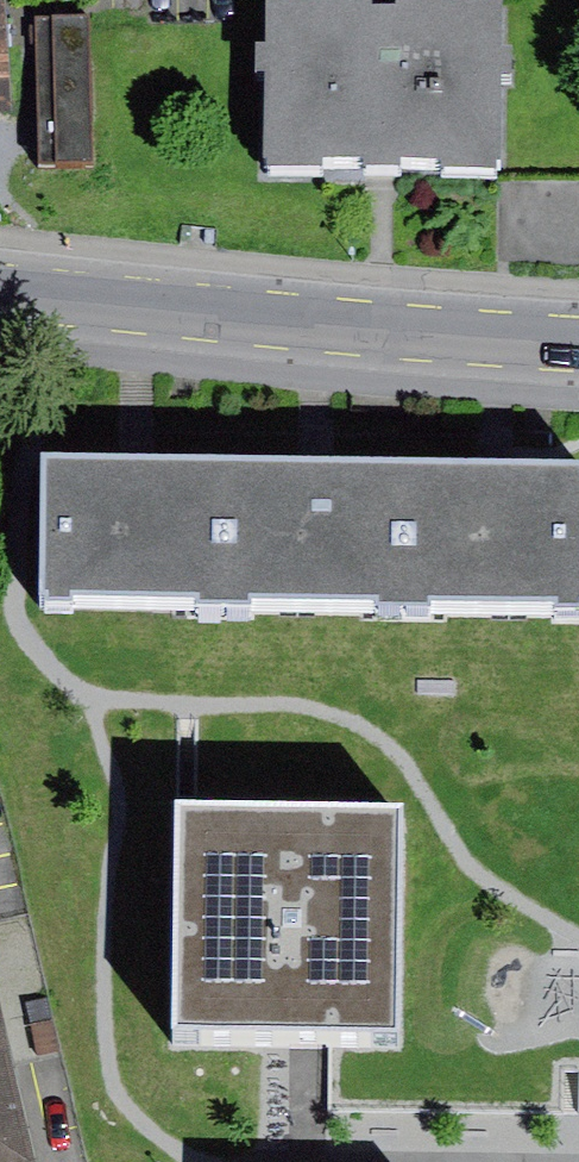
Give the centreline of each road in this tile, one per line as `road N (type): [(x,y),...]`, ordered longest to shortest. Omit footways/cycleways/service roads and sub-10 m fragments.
road 1 (residential): [(578,339),(0,291)]

